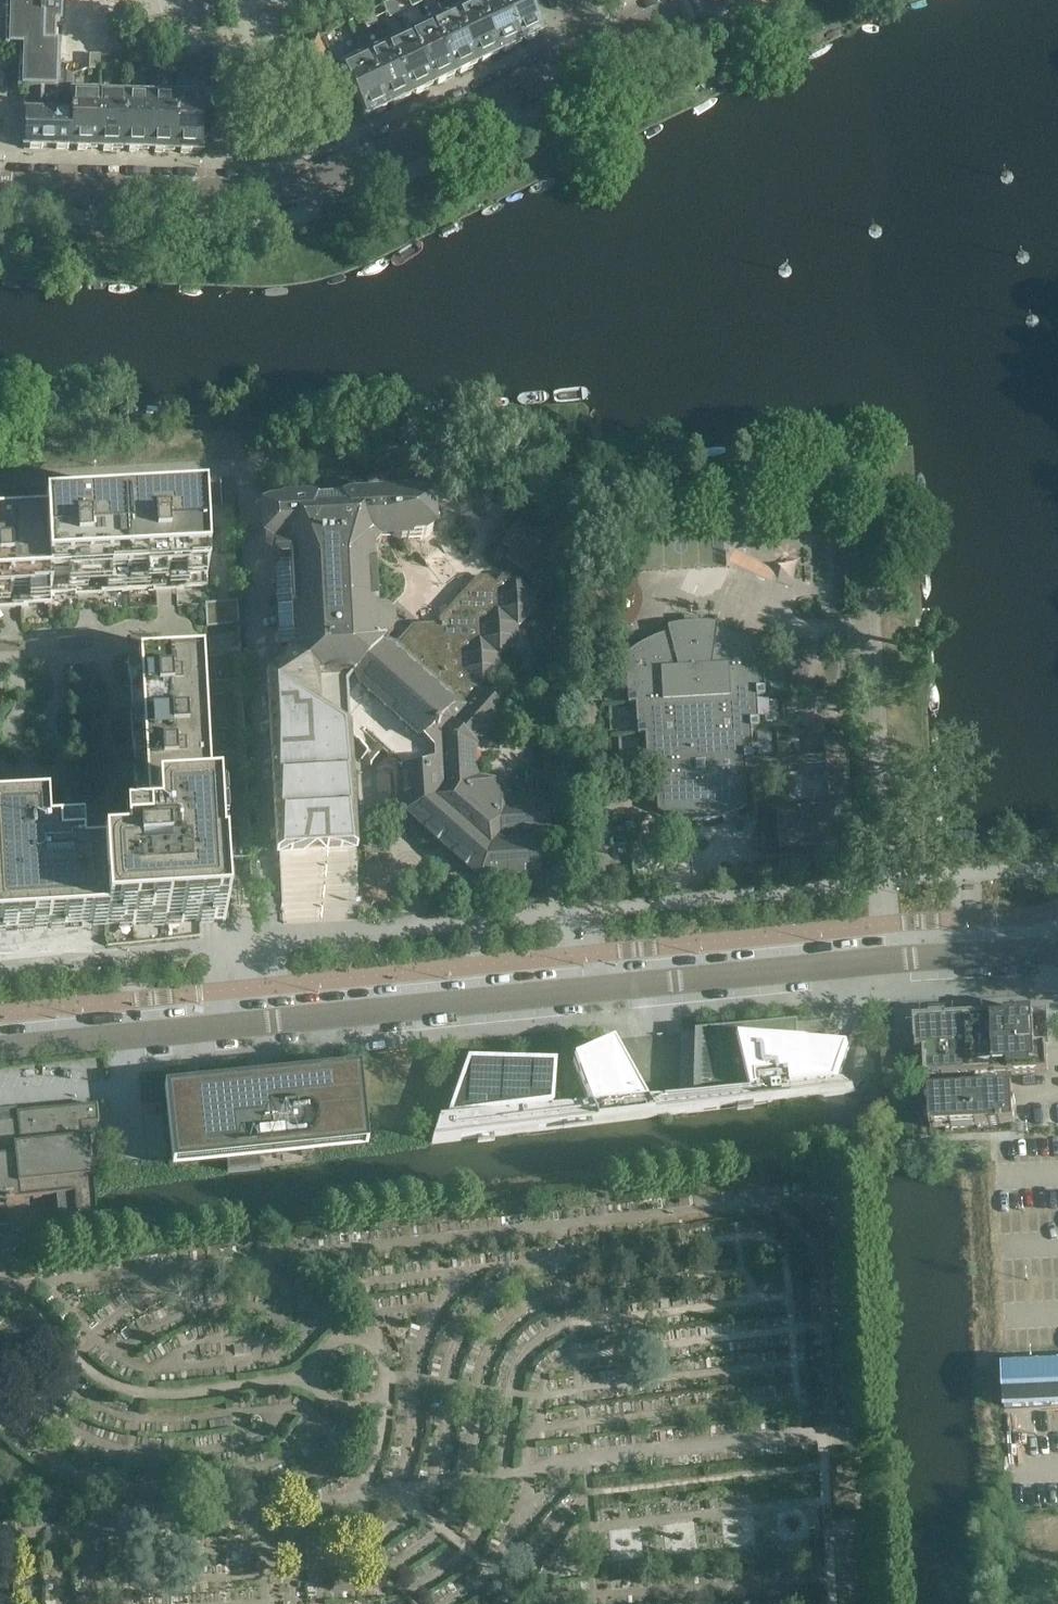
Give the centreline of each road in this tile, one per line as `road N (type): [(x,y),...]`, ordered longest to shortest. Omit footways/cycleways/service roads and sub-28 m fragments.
road 1 (unclassified): [(0,1049),(1057,949)]
road 2 (residential): [(0,184),(236,193),(294,187),(595,50)]

